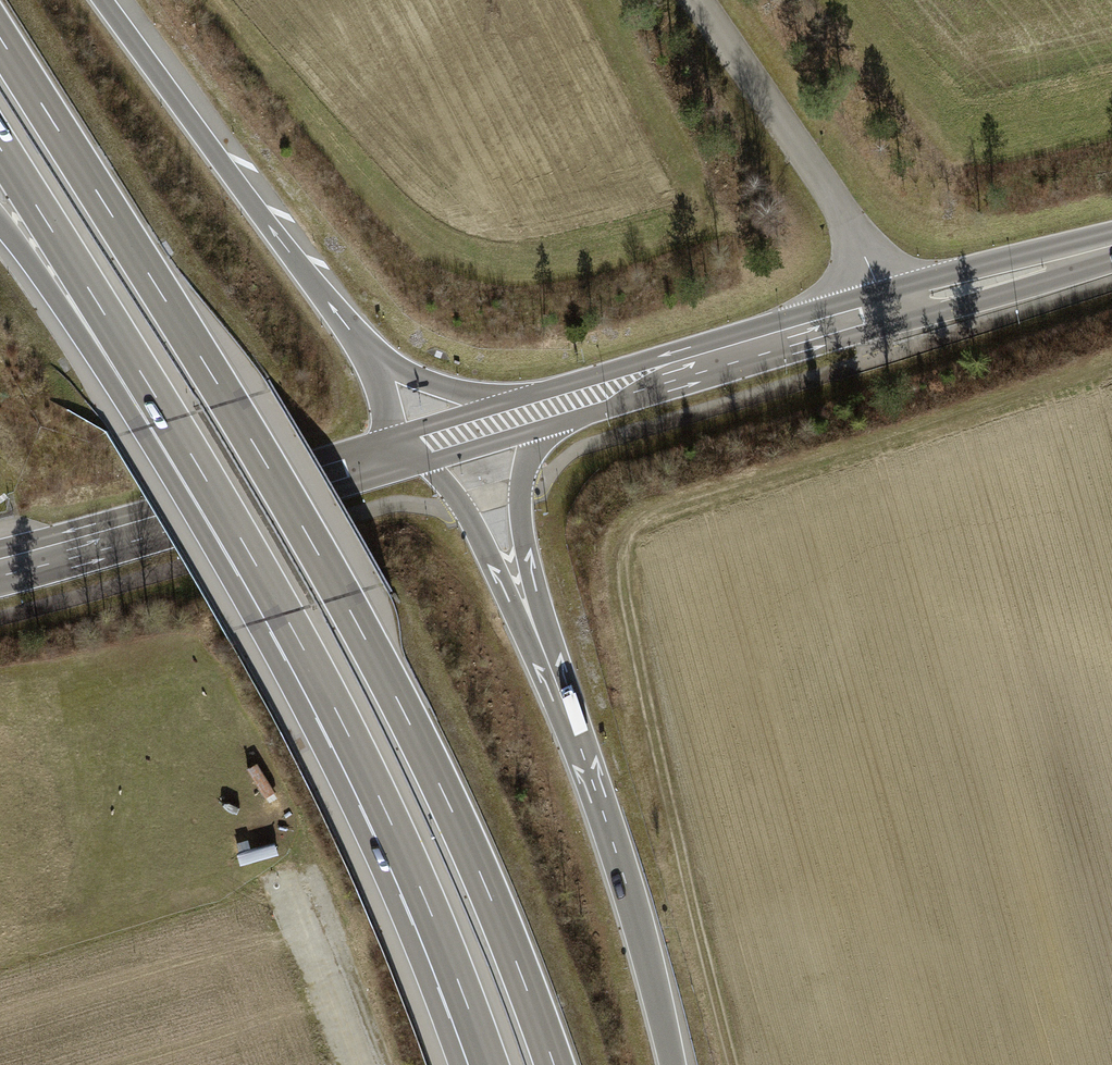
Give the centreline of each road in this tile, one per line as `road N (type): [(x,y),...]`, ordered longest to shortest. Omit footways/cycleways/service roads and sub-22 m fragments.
road 1 (trunk): [(554,1064),(460,827),(390,685),(228,402),(0,38)]
road 2 (track): [(1111,361),(686,503),(633,540),(624,586),(688,892)]
road 3 (trunk): [(256,564),(404,849),(489,1064)]
road 4 (trunk): [(0,148),(256,564)]
road 5 (trunk): [(376,360),(103,0)]
road 6 (trunk): [(673,1064),(630,896),(541,645)]
road 7 (trunk): [(0,222),(141,428),(256,564)]
road 8 (secondary): [(392,455),(18,563)]
road 9 (unclassified): [(888,308),(829,189),(698,0)]
road 10 (secondary): [(888,308),(548,409)]
road 11 (trunk): [(541,645),(521,492),(548,409)]
road 12 (trunk): [(541,645),(463,508),(415,448)]
road 13 (secondary): [(1111,244),(888,308)]
road 14 (track): [(376,1064),(317,883)]
road 15 (trunk): [(548,409),(460,392),(376,360)]
road 16 (track): [(732,1064),(688,892)]
road 17 (secondary): [(548,409),(415,448)]

